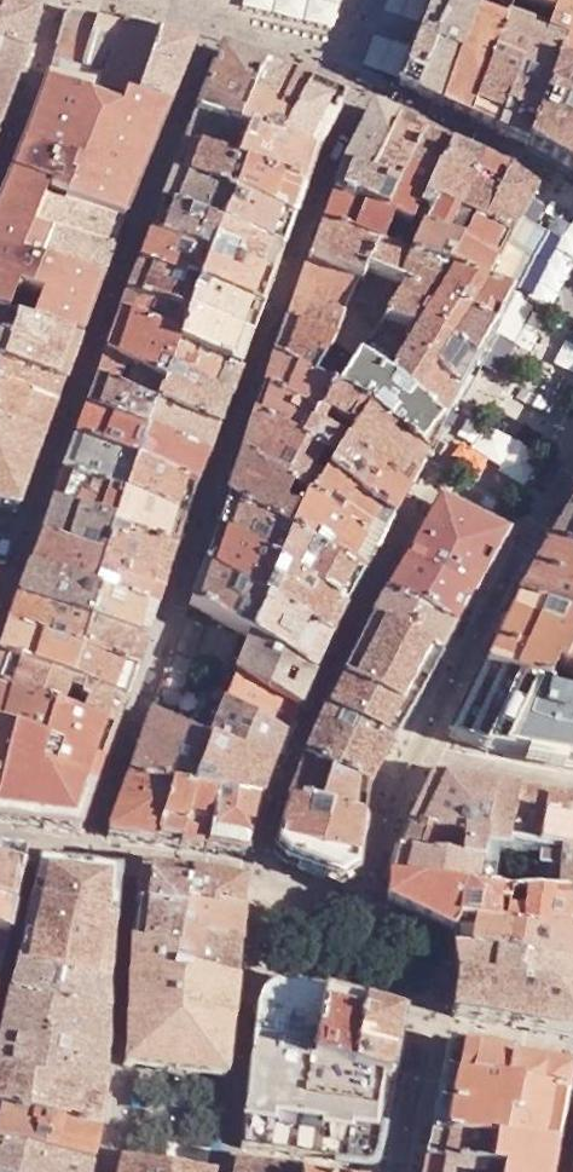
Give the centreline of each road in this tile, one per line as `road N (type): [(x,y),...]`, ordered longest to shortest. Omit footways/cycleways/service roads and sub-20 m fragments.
road 1 (residential): [(88,852),(217,466),(360,86)]
road 2 (residential): [(259,872),(282,771),(327,675),(572,206)]
road 3 (residential): [(215,32),(18,545)]
road 4 (residential): [(572,474),(414,748)]
road 5 (residential): [(131,858),(109,1118),(97,1171)]
road 6 (residential): [(271,879),(225,1171)]
road 7 (residential): [(360,86),(572,198)]
road 8 (residential): [(414,748),(380,814),(363,904)]
road 9 (residential): [(572,778),(414,748)]
road 10 (residential): [(363,904),(433,948),(431,1025)]
road 11 (residential): [(215,32),(360,86)]
road 12 (residential): [(35,845),(0,992)]
road 13 (residential): [(400,1171),(431,1025)]
road 14 (residential): [(431,1025),(572,1049)]
road 15 (residential): [(131,858),(259,872)]

